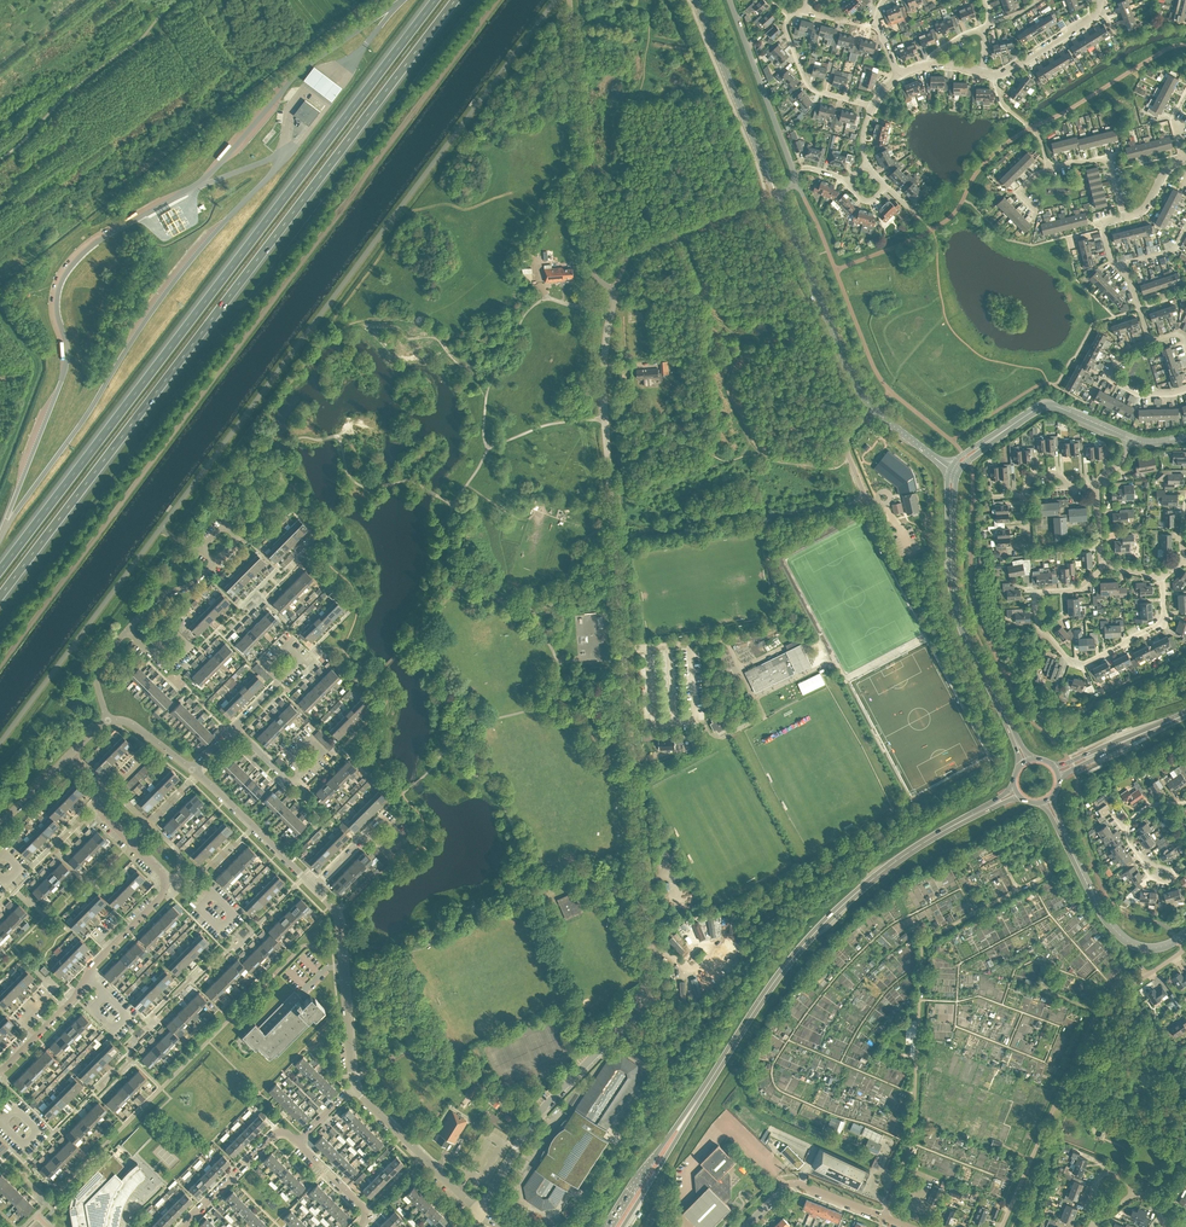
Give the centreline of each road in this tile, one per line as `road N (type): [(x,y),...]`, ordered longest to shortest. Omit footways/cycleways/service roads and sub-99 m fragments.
road 1 (track): [(498,0),(0,664)]
road 2 (motorway): [(0,598),(455,0)]
road 3 (motorway): [(435,0),(0,569)]
road 4 (residential): [(649,950),(603,389),(613,288)]
road 5 (primary): [(698,1099),(809,938),(878,874),(950,827)]
road 6 (residential): [(479,1212),(535,1118),(645,997),(649,950)]
road 7 (residential): [(1002,1226),(1092,1024),(1146,976)]
road 8 (unclassified): [(572,17),(591,266),(613,288)]
road 9 (tertiary): [(873,409),(852,378),(776,193)]
road 10 (tertiary): [(776,193),(696,0)]
road 11 (unclassified): [(314,887),(339,923),(355,1087)]
road 12 (tertiary): [(1006,719),(958,615),(951,536)]
road 13 (residential): [(730,0),(794,182)]
road 14 (unclassified): [(909,1226),(794,1182),(744,1226)]
road 15 (residential): [(1161,576),(1160,623),(1084,664),(1045,633)]
road 16 (unclassified): [(355,1087),(479,1212)]
road 17 (unclassified): [(192,770),(314,887)]
road 18 (tertiary): [(1068,846),(1122,937),(1151,948),(1177,939)]
road 19 (primary): [(698,1099),(608,1226)]
road 20 (residential): [(297,1142),(282,1131),(271,1136),(185,1226)]
road 21 (primary): [(622,1226),(698,1099)]
road 22 (tertiary): [(1131,439),(1051,405),(1000,433)]
road 23 (residential): [(789,17),(787,30),(812,88),(873,106)]
road 24 (residential): [(1101,0),(1091,18),(994,75)]
road 25 (residential): [(1045,633),(1036,595),(1076,590),(1106,563)]

